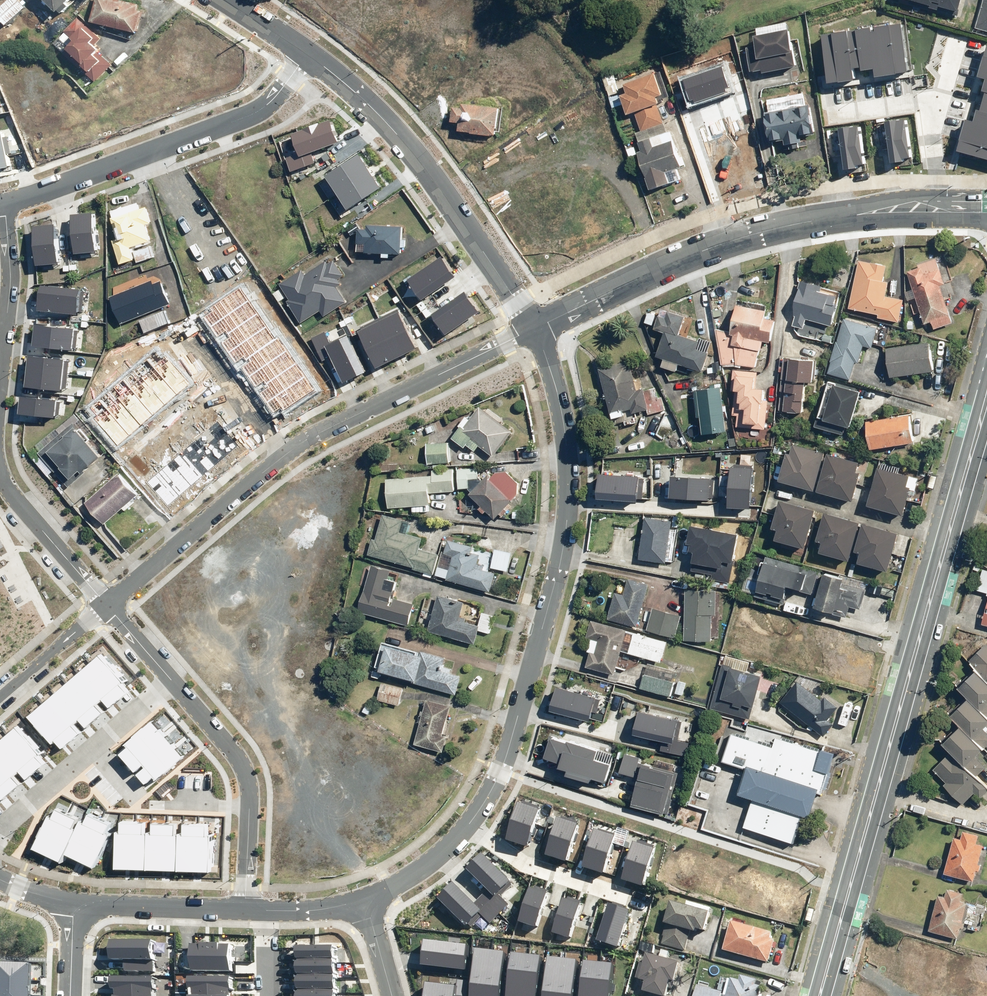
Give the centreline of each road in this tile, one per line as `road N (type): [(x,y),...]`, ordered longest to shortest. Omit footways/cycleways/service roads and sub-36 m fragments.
road 1 (secondary): [(986,400),(820,995)]
road 2 (residential): [(468,826),(502,769),(565,540),(567,446),(535,327)]
road 3 (residential): [(108,601),(312,434),(535,327)]
road 4 (residential): [(986,211),(882,209),(757,233),(535,327)]
road 5 (residential): [(535,327),(385,118),(308,54)]
road 6 (residential): [(308,54),(247,117),(4,203)]
road 7 (residential): [(468,826),(523,864),(628,897)]
road 8 (residential): [(74,902),(247,910)]
road 9 (residential): [(108,601),(0,466)]
road 10 (residential): [(0,372),(10,285),(4,203)]
road 11 (residential): [(252,807),(241,754),(175,678)]
road 12 (residential): [(108,601),(0,694)]
road 13 (residential): [(0,841),(11,822),(95,747)]
road 14 (residential): [(364,900),(421,871),(468,826)]

